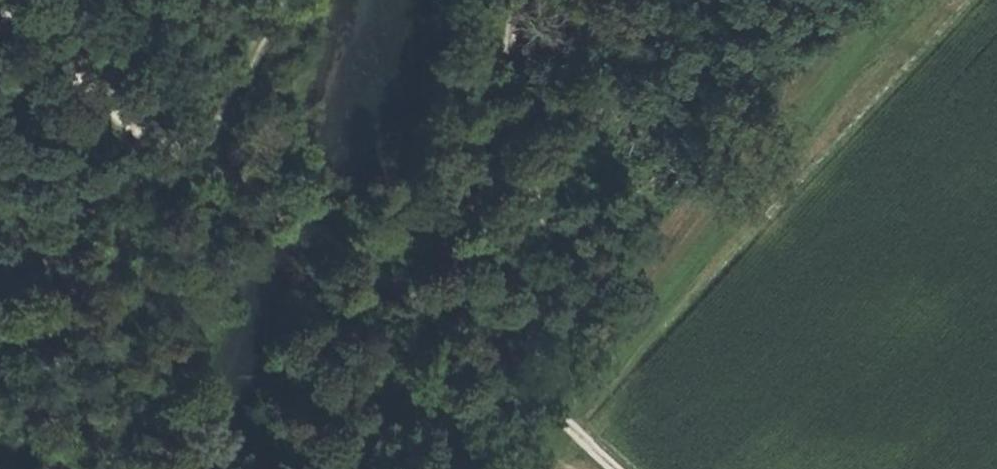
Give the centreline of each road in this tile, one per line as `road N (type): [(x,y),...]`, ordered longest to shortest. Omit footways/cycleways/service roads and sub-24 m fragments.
road 1 (track): [(877,0),(499,468)]
road 2 (track): [(488,354),(540,284),(552,195),(548,0)]
road 3 (track): [(488,354),(260,195),(198,173)]
road 4 (track): [(0,18),(85,100),(198,173)]
road 5 (track): [(635,468),(488,354)]
road 6 (track): [(246,0),(198,173)]

